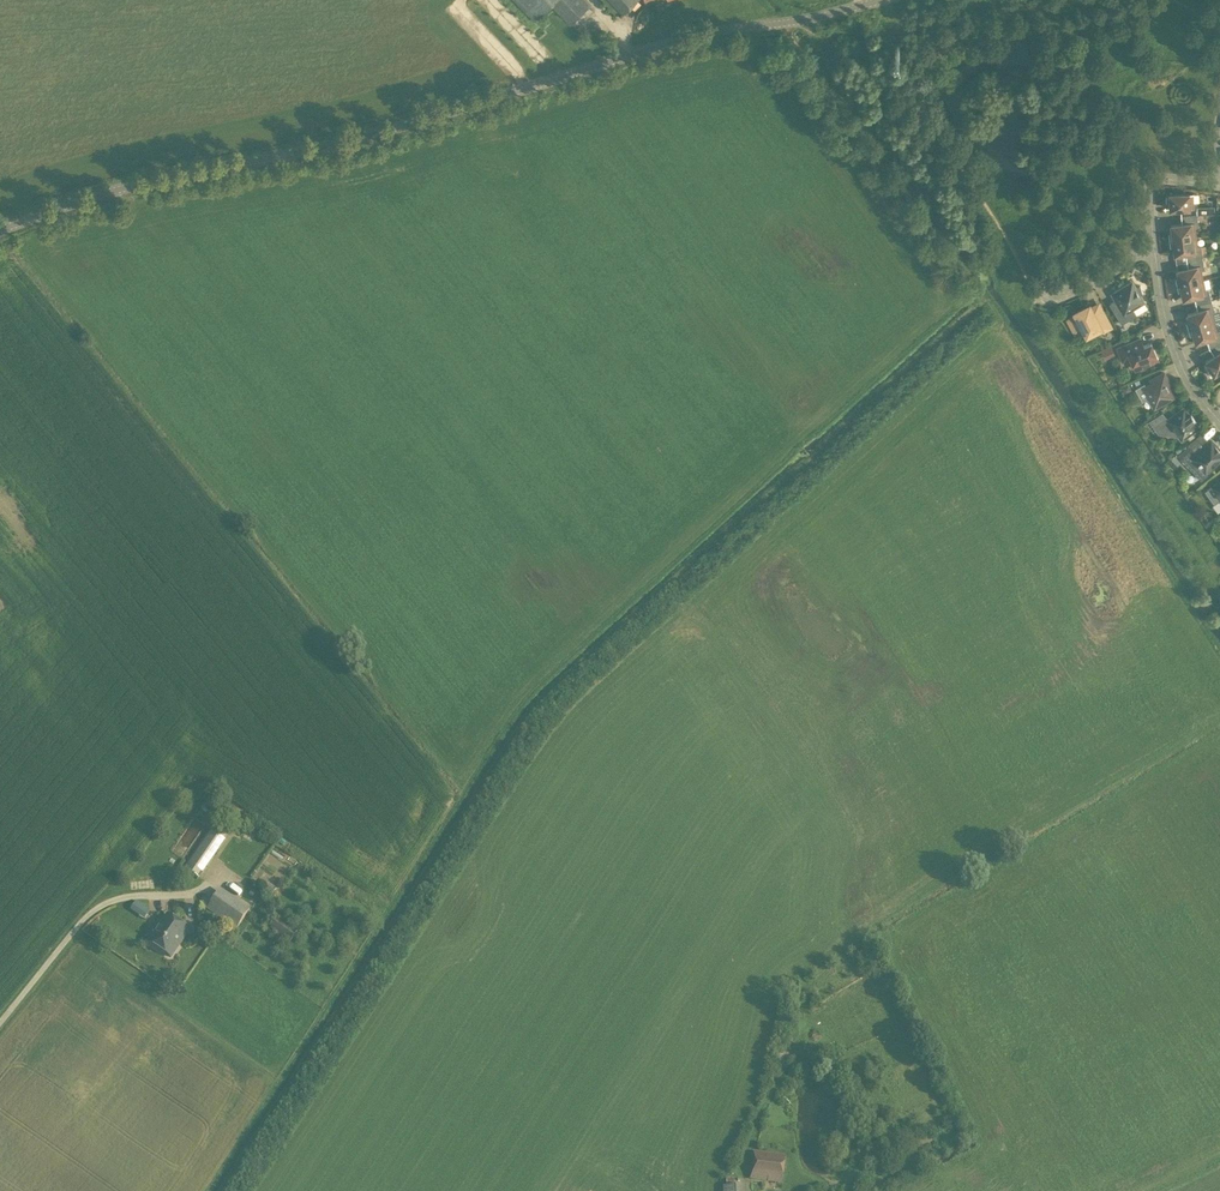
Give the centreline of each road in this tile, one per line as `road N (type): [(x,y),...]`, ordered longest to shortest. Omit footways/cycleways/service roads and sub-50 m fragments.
road 1 (unclassified): [(0,230),(131,186),(381,132),(693,37),(879,0)]
road 2 (residential): [(1219,421),(1181,365),(1153,245)]
road 3 (residential): [(1153,245),(1153,181),(1219,184)]

